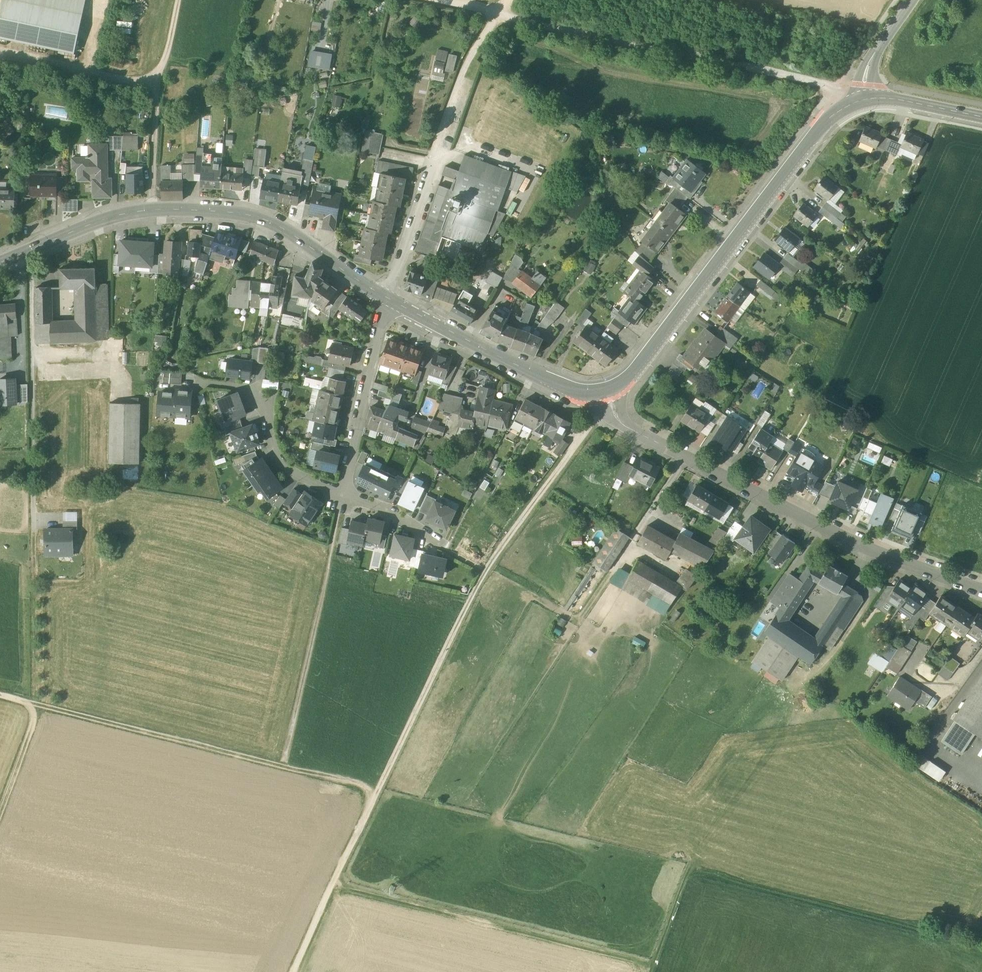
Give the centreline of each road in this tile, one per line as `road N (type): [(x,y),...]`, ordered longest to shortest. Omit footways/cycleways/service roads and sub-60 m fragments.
road 1 (track): [(597,409),(473,595),(293,971)]
road 2 (tertiary): [(0,263),(123,214),(232,212),(280,226),(389,299)]
road 3 (track): [(651,971),(690,870),(981,943)]
road 4 (residential): [(623,428),(887,559),(981,591)]
road 5 (track): [(0,697),(379,792)]
road 6 (tertiary): [(613,386),(634,370),(826,121),(862,100)]
road 7 (track): [(335,884),(653,967)]
road 8 (track): [(0,802),(35,706),(35,530)]
road 9 (track): [(283,768),(340,514)]
road 10 (track): [(154,209),(157,92),(179,0)]
road 11 (tertiary): [(389,299),(571,388)]
road 12 (track): [(0,53),(159,82)]
road 13 (track): [(432,157),(467,65),(498,13)]
road 14 (residential): [(389,299),(432,157)]
road 15 (residential): [(389,299),(358,432)]
road 16 (residential): [(345,498),(297,474),(279,455),(267,414)]
road 17 (tertiary): [(862,100),(981,117)]

